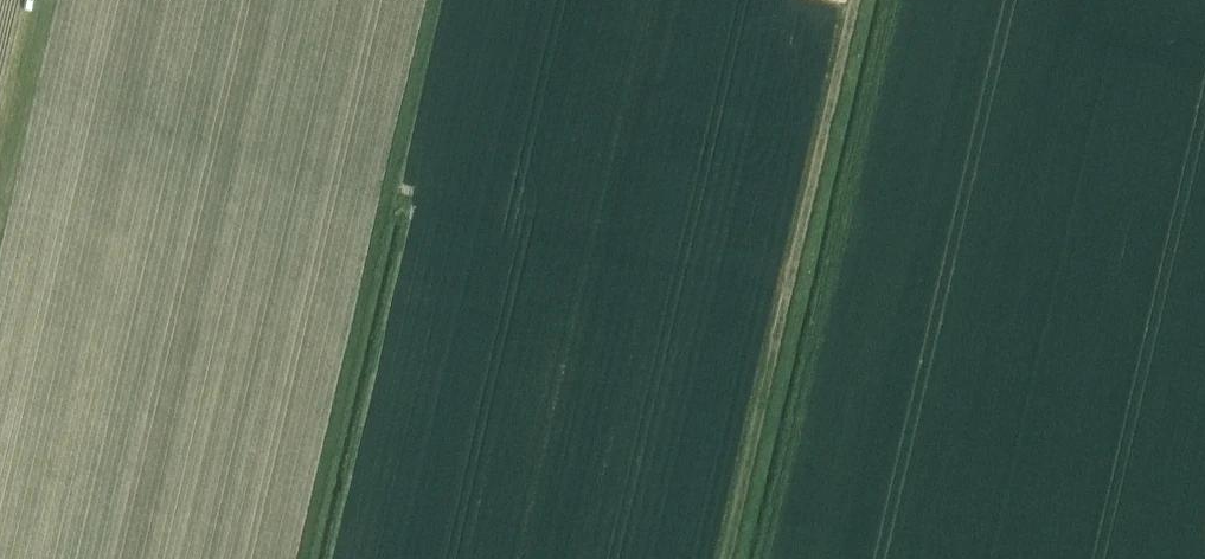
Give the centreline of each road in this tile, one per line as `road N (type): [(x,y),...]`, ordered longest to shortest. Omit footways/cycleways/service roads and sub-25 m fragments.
road 1 (track): [(856,0),(727,558)]

